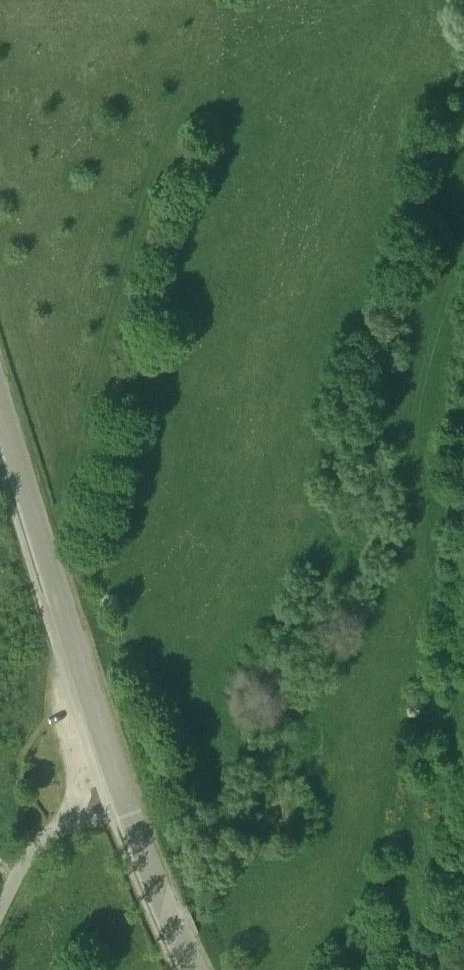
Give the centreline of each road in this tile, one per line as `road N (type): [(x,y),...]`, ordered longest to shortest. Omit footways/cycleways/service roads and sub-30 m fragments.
road 1 (tertiary): [(194,969),(137,843),(0,402)]
road 2 (track): [(0,915),(43,837),(126,803)]

